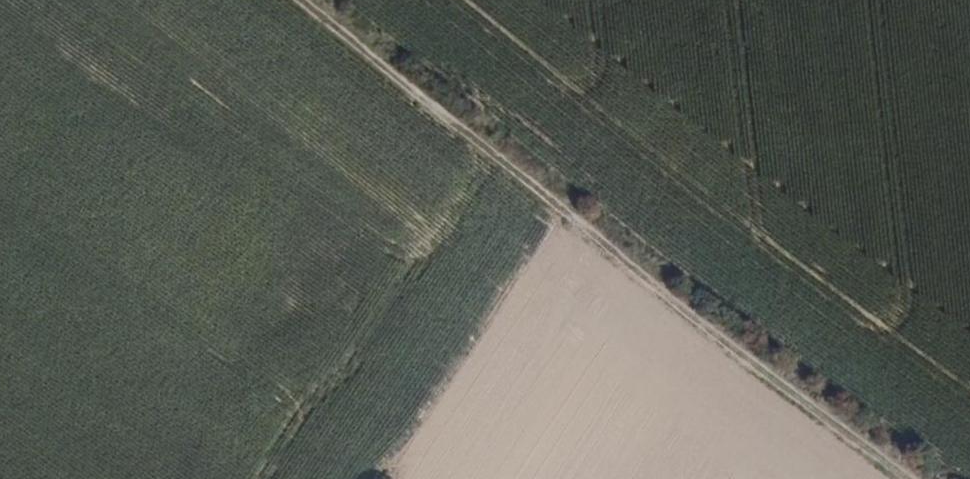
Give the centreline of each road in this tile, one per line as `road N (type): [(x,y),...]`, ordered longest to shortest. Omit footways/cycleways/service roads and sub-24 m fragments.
road 1 (track): [(302,0),(622,257),(923,478)]

